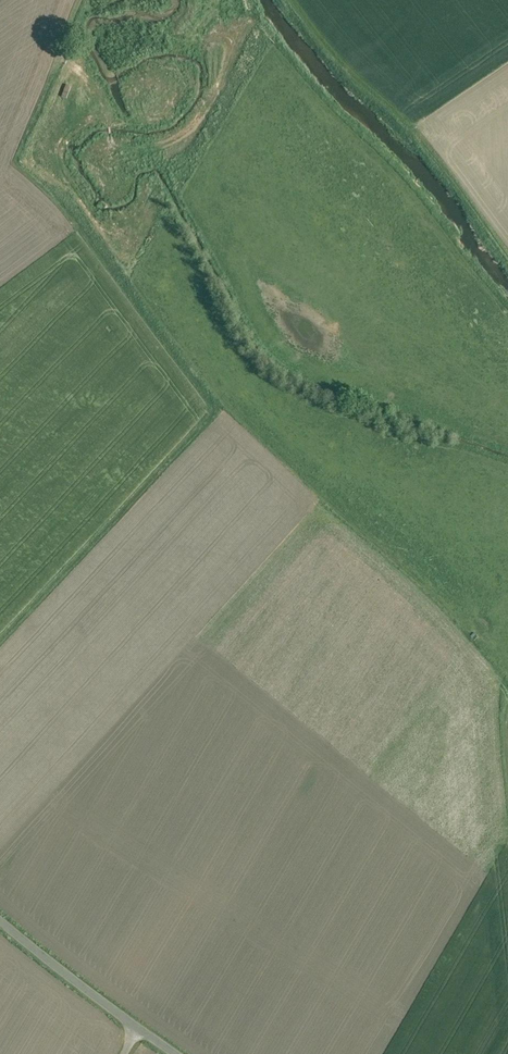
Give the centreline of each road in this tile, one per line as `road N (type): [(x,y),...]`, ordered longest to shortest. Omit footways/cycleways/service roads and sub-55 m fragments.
road 1 (unclassified): [(0,916),(185,1053)]

